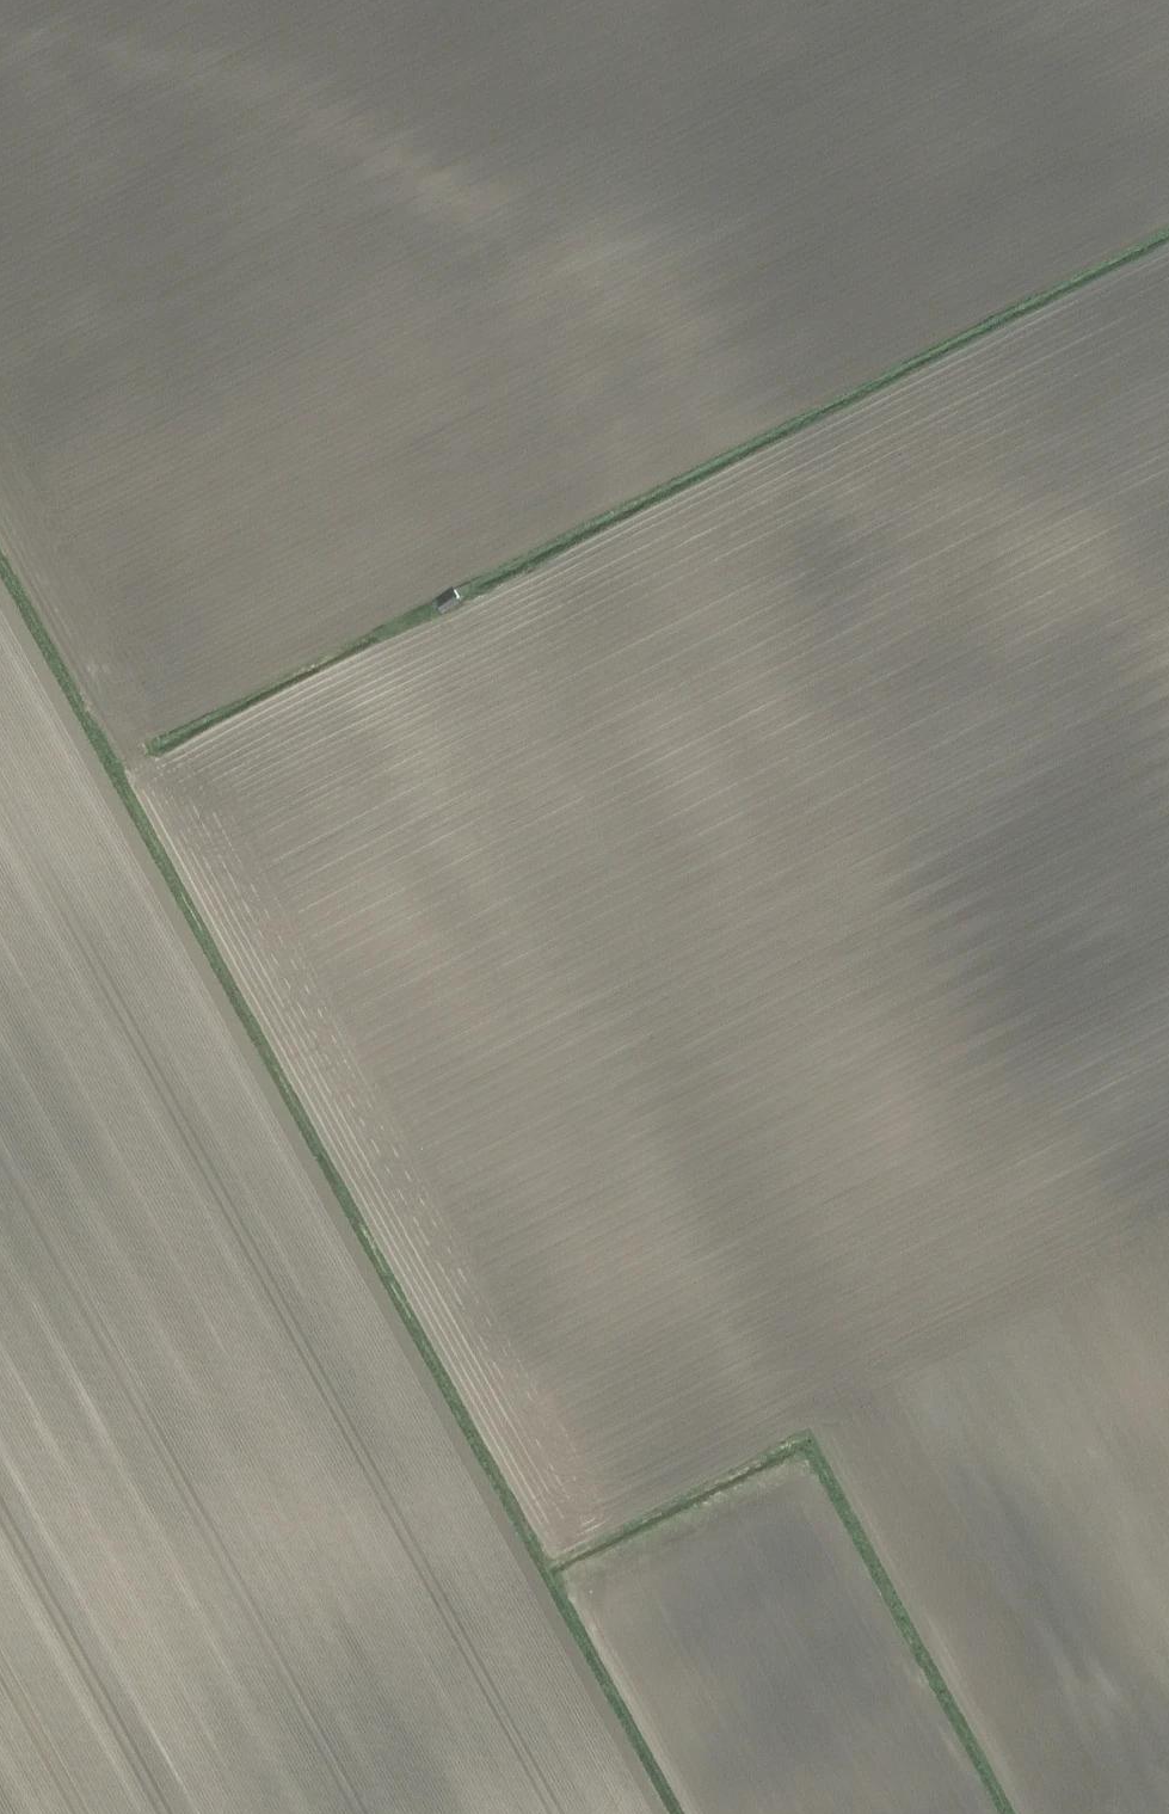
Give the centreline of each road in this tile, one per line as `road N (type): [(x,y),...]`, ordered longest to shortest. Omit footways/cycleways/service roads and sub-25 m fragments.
road 1 (track): [(701,1813),(138,780)]

